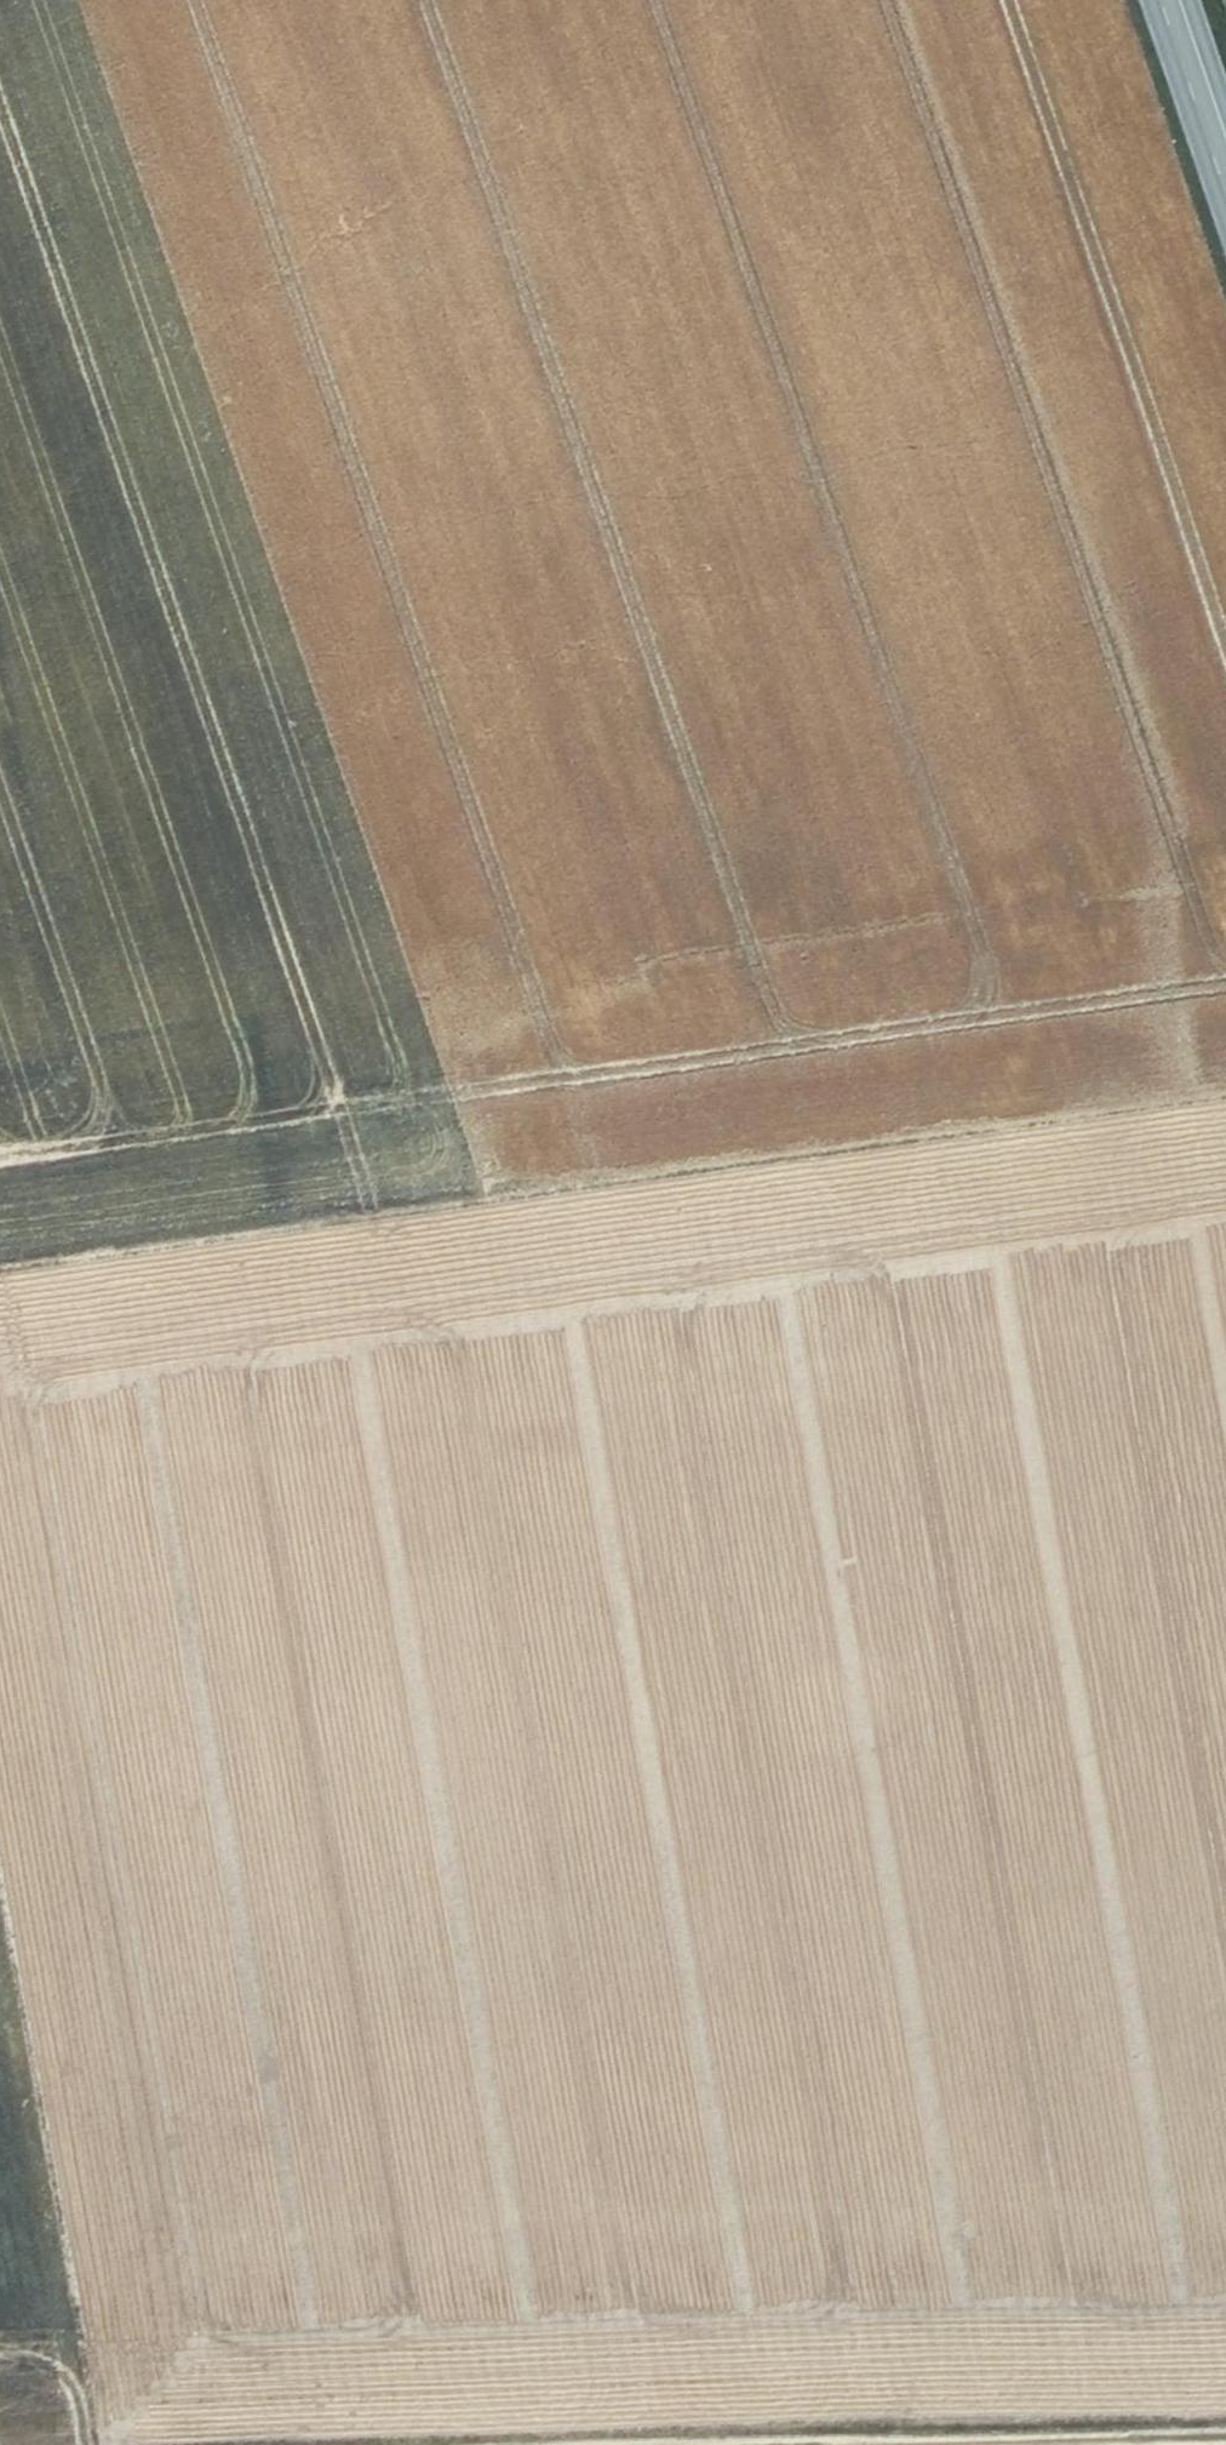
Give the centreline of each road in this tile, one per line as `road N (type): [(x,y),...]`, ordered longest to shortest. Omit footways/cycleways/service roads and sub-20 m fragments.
road 1 (track): [(1225,2435),(938,2444)]
road 2 (primary): [(1225,180),(1166,0)]

